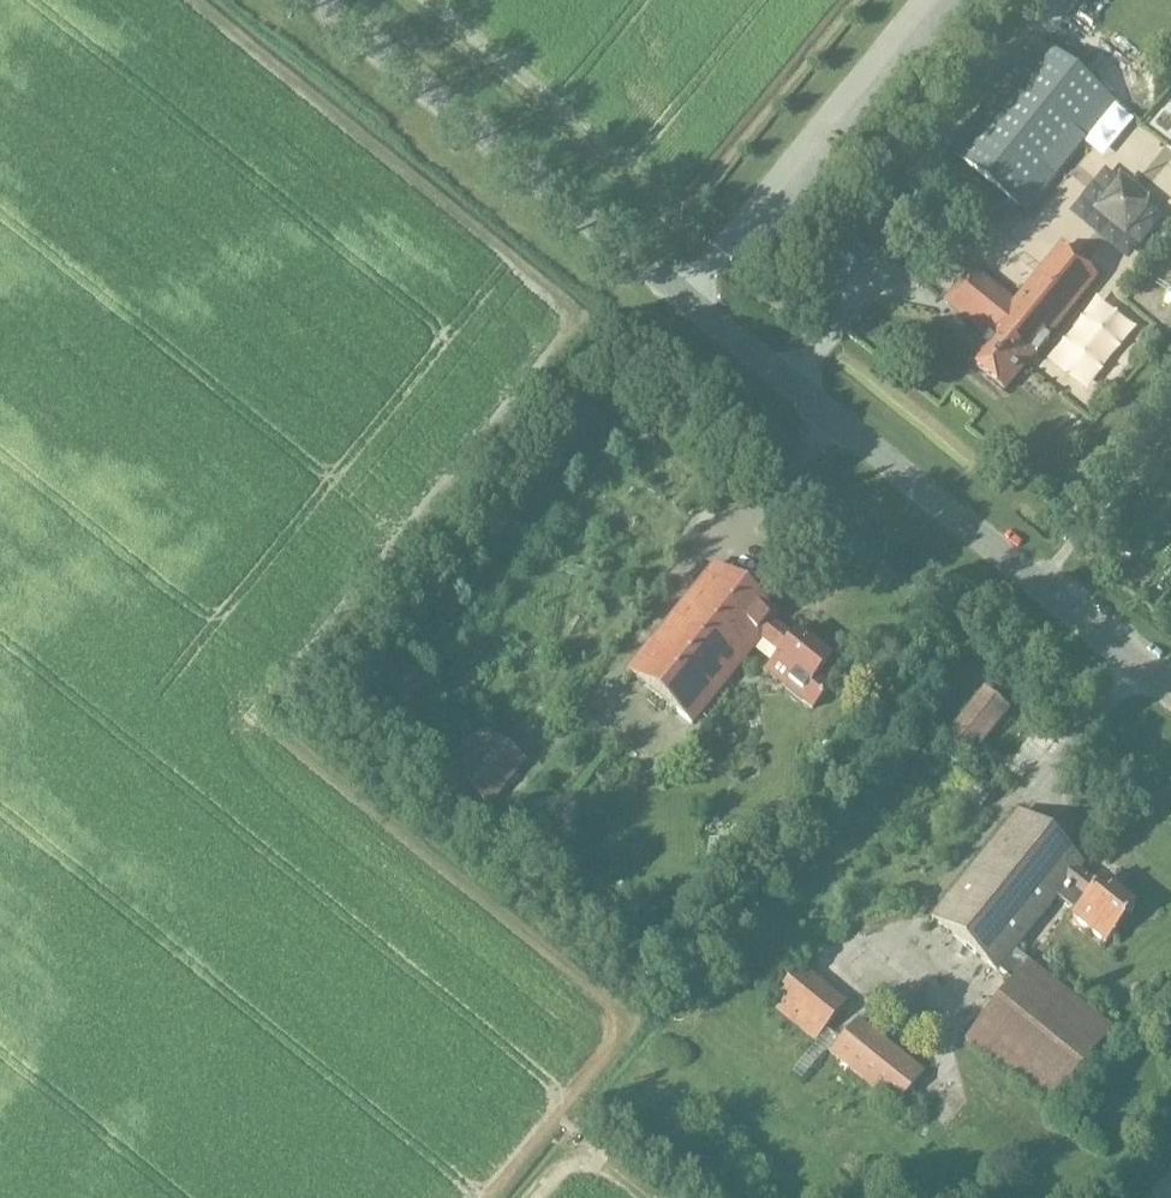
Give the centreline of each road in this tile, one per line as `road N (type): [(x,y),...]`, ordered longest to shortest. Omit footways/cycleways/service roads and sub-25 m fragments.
road 1 (secondary): [(1170,693),(317,0)]

